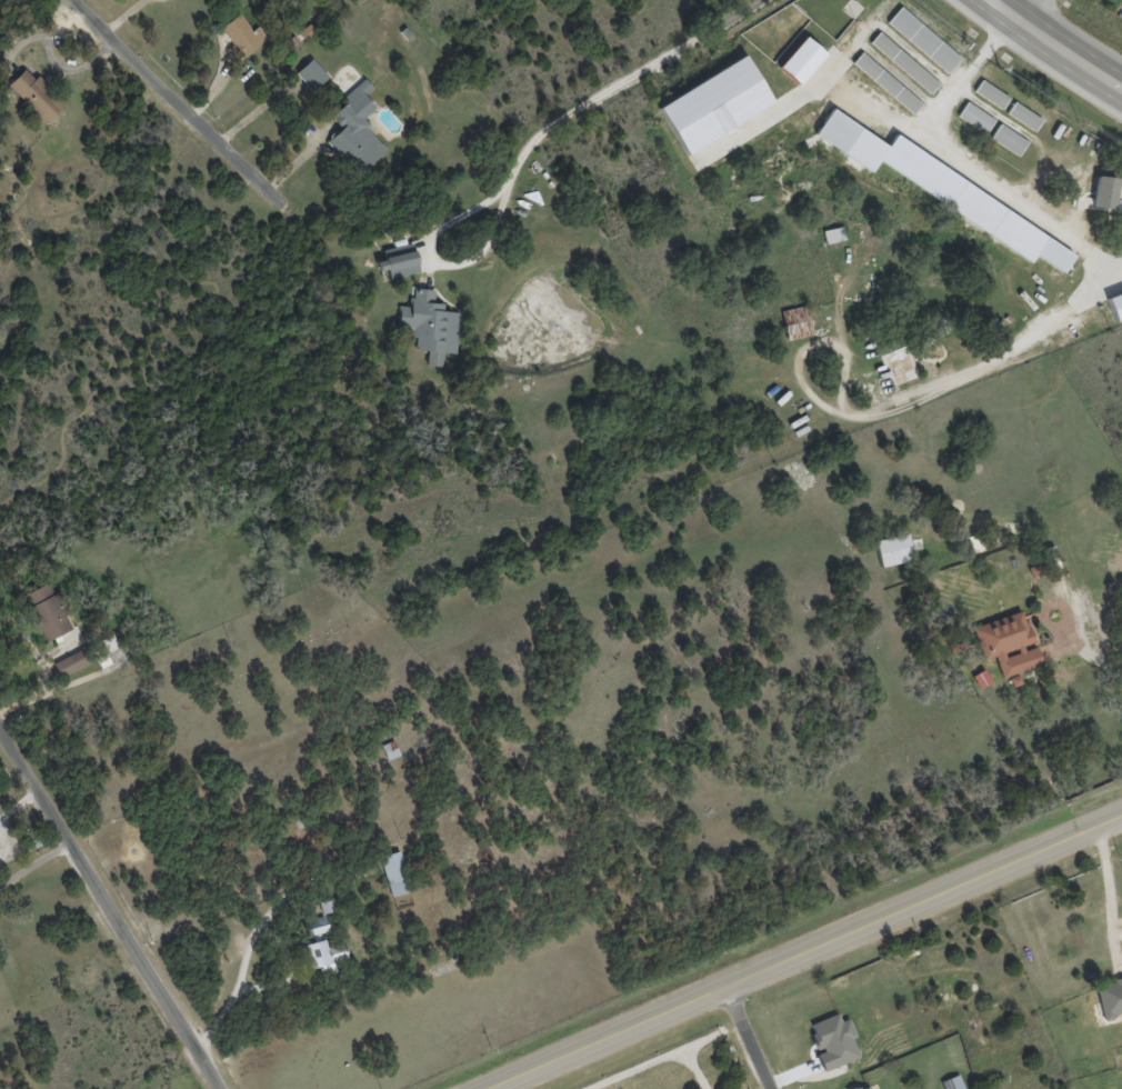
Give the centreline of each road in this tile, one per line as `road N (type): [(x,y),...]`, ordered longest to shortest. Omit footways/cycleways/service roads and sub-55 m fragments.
road 1 (secondary): [(484,1088),(1121,814)]
road 2 (residential): [(219,1088),(0,729)]
road 3 (residential): [(72,0),(287,208)]
road 4 (secondary): [(1121,88),(995,0)]

